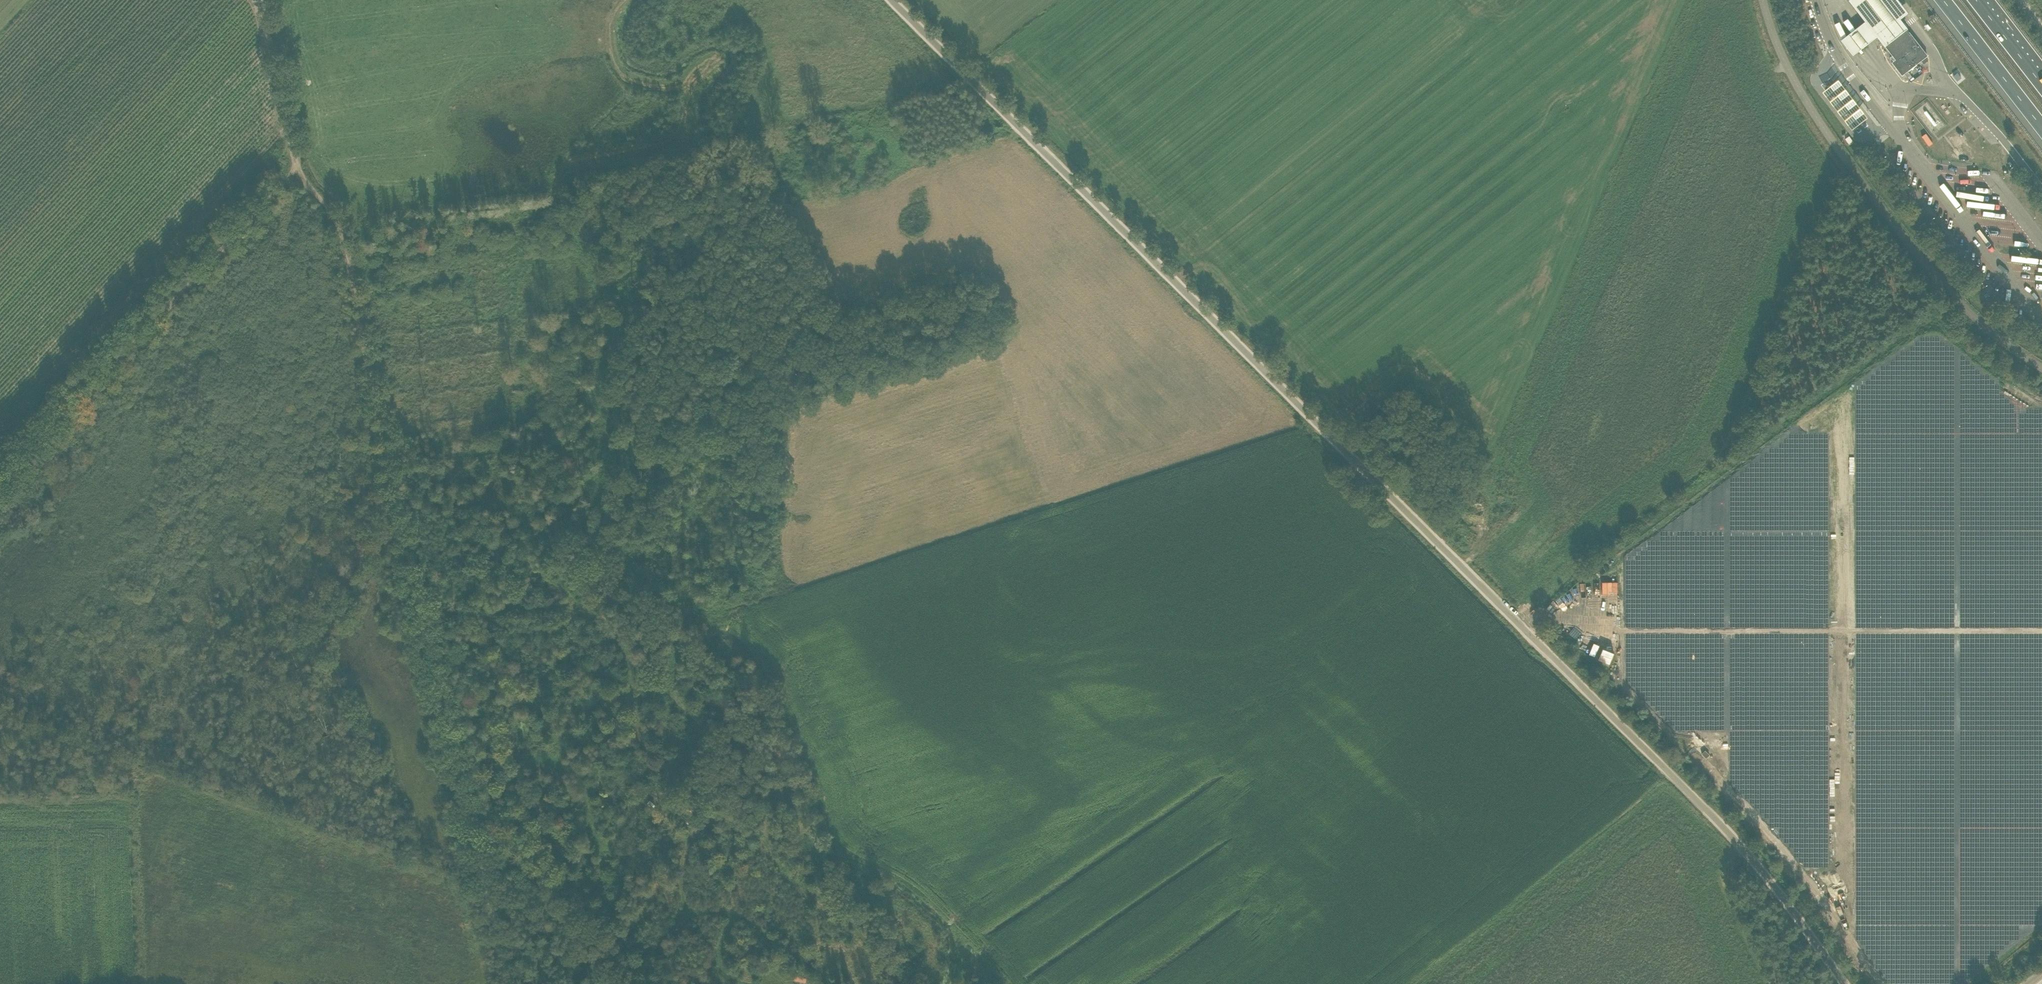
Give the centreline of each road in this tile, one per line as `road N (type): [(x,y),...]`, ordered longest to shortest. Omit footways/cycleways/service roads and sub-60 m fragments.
road 1 (unclassified): [(1844,983),(1733,837),(891,0)]
road 2 (unclassified): [(2041,371),(1947,291),(1844,159),(1804,97),(1764,0)]
road 3 (track): [(293,170),(0,478)]
road 4 (unclassified): [(259,0),(293,170)]
road 5 (motorway): [(1943,0),(2041,128)]

